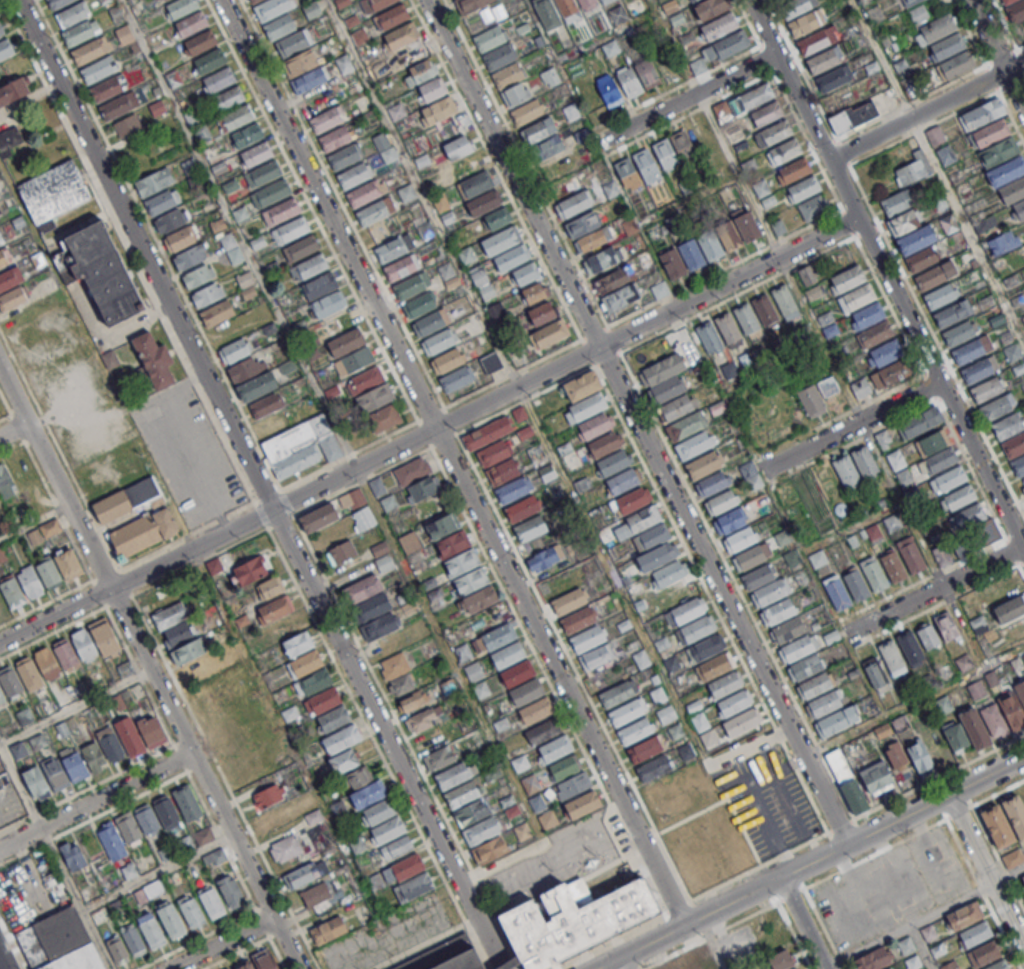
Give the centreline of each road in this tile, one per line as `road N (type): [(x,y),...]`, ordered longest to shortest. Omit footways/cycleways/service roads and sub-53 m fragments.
road 1 (residential): [(687,924),(226,0)]
road 2 (residential): [(852,844),(431,0)]
road 3 (residential): [(304,968),(0,355)]
road 4 (residential): [(1023,549),(749,0)]
road 5 (residential): [(272,511),(16,0)]
road 6 (residential): [(357,468),(857,218)]
road 7 (residential): [(501,961),(272,511)]
road 8 (tertiary): [(603,968),(1023,757)]
road 9 (residential): [(0,644),(272,511)]
road 10 (residential): [(195,749),(0,848)]
road 11 (residential): [(828,160),(1023,63)]
road 12 (residential): [(596,144),(776,55)]
road 13 (residential): [(848,633),(1023,547)]
road 14 (residential): [(765,469),(939,382)]
road 15 (residential): [(947,795),(1023,949)]
road 16 (residential): [(166,968),(277,914)]

